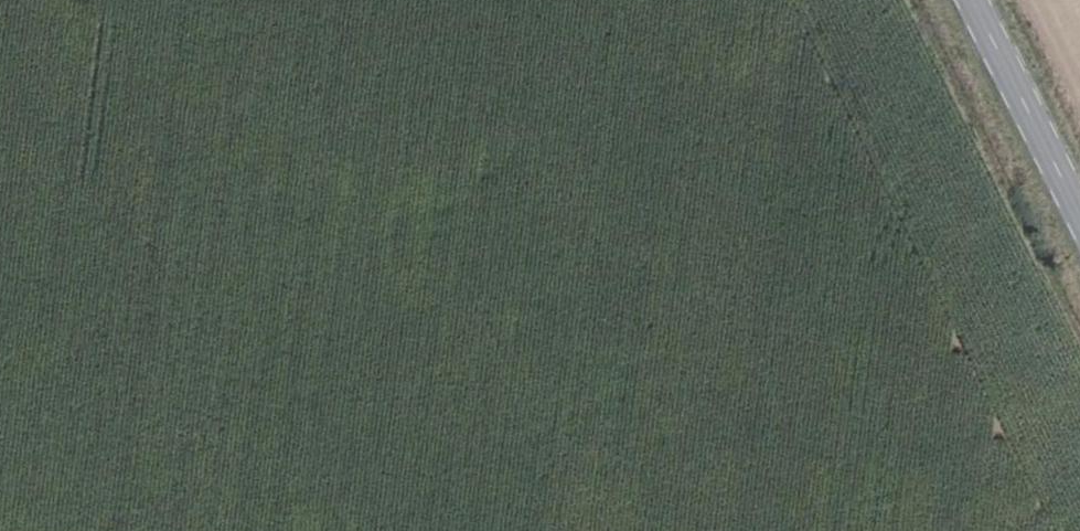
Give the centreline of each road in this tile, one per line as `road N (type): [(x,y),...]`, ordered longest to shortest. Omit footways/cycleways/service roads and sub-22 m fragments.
road 1 (secondary): [(973,0),(1079,215)]

